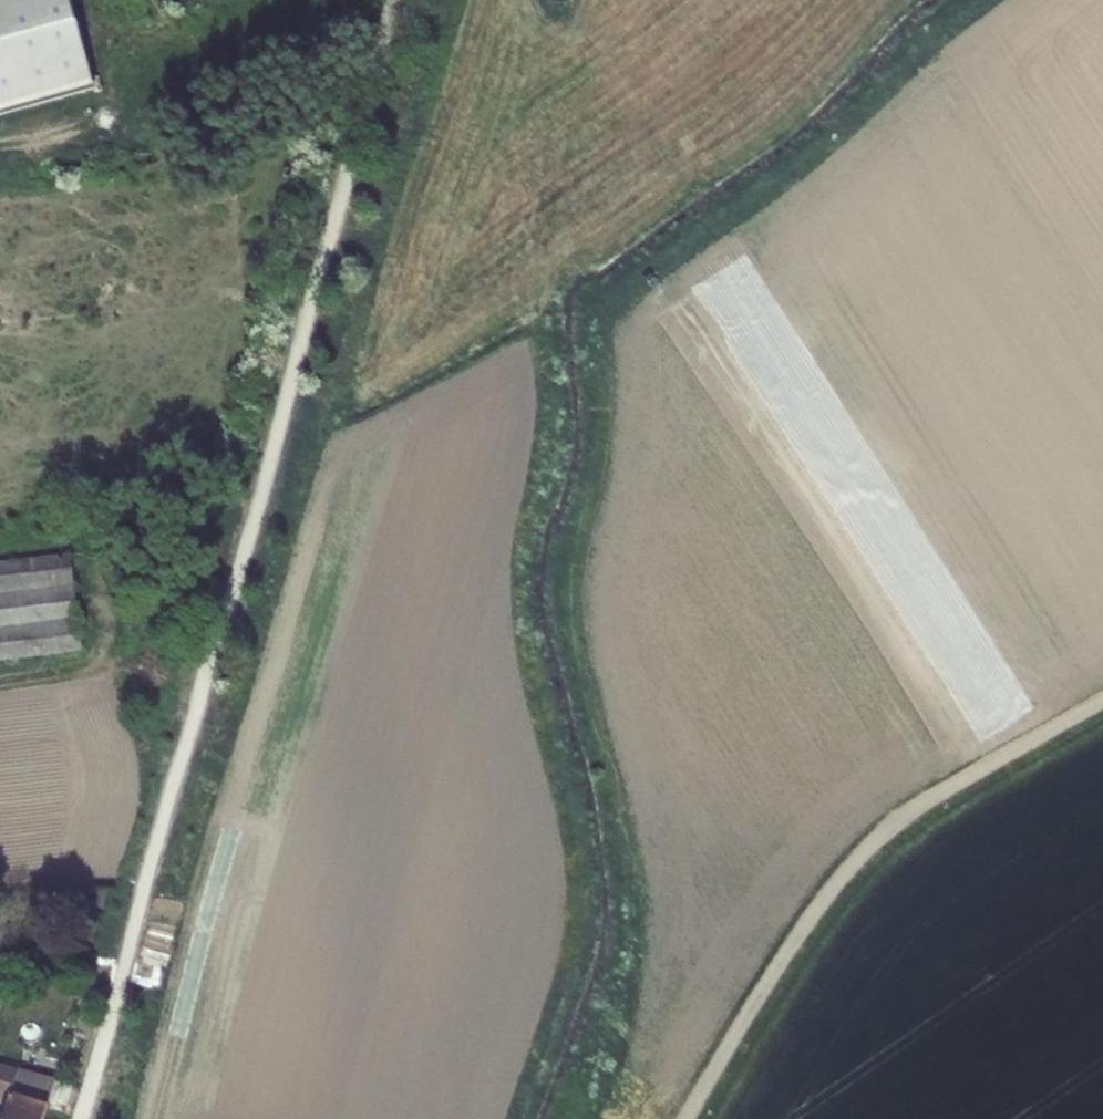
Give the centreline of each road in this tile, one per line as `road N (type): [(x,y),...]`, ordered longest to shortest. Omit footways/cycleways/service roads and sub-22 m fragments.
road 1 (track): [(688,1118),(768,975),(862,851),(941,790),(1102,699)]

